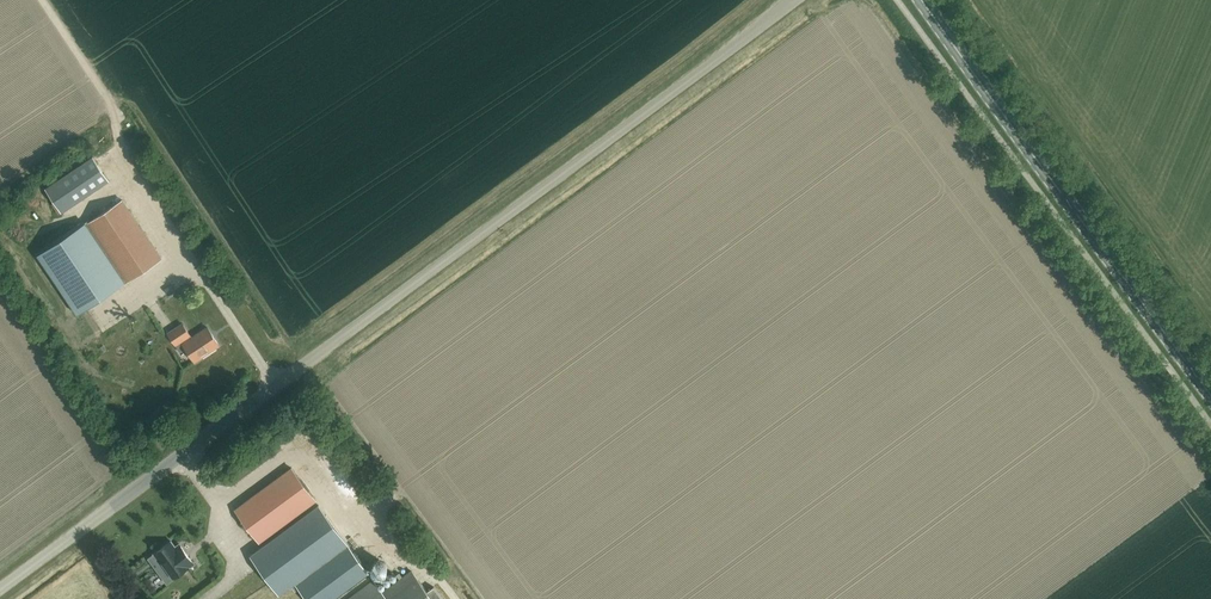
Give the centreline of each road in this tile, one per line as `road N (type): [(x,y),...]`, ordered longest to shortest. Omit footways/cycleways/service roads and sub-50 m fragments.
road 1 (unclassified): [(0,597),(794,0)]
road 2 (secondary): [(1210,403),(921,0)]

